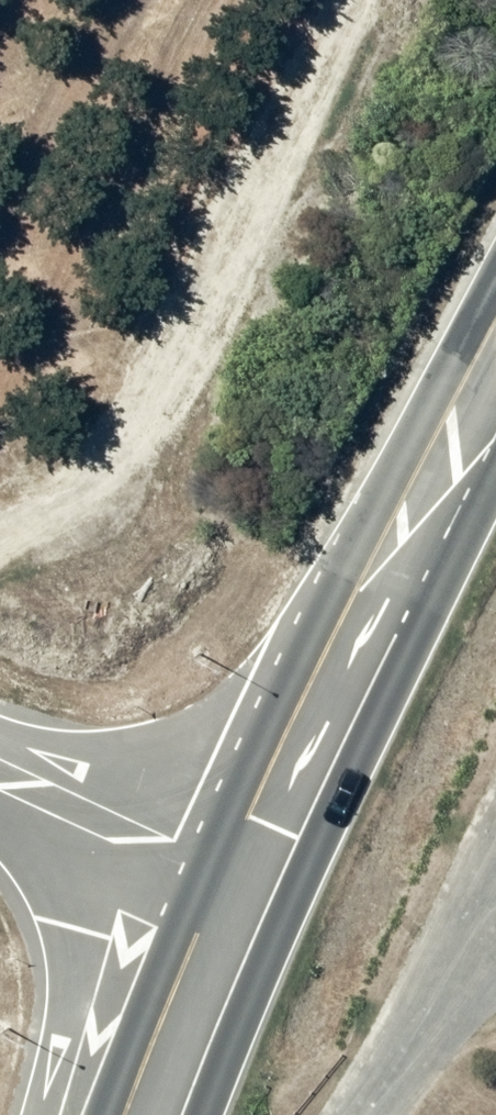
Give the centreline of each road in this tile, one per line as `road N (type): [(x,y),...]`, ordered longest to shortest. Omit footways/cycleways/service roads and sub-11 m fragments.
road 1 (trunk): [(495,13),(279,459),(0,983)]
road 2 (trunk): [(128,1114),(301,687),(495,316)]

